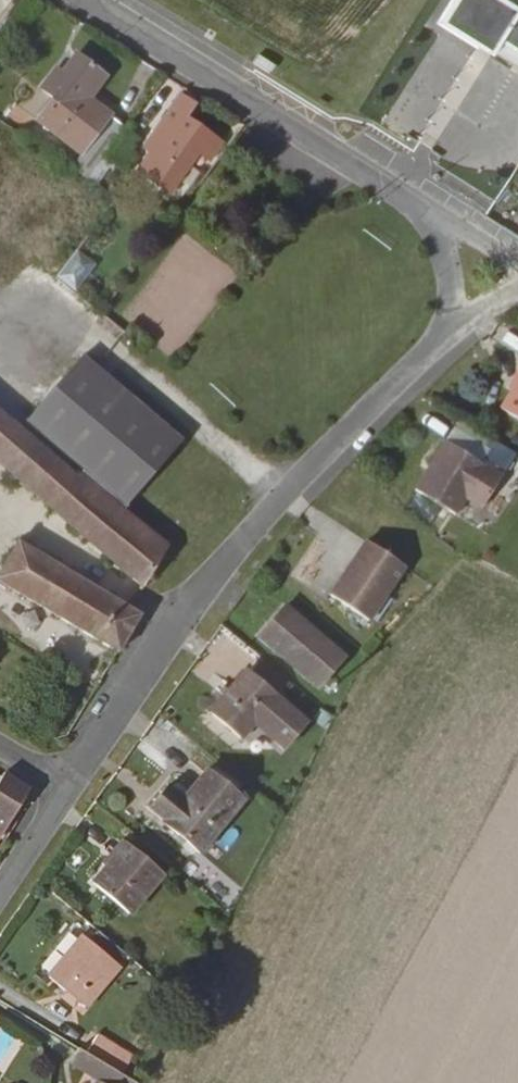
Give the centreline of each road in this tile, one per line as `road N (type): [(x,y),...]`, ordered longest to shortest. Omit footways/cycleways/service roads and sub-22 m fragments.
road 1 (residential): [(70,787),(178,615),(281,498),(453,327)]
road 2 (residential): [(87,0),(436,218)]
road 3 (track): [(281,498),(110,351)]
road 4 (residential): [(0,889),(70,787)]

